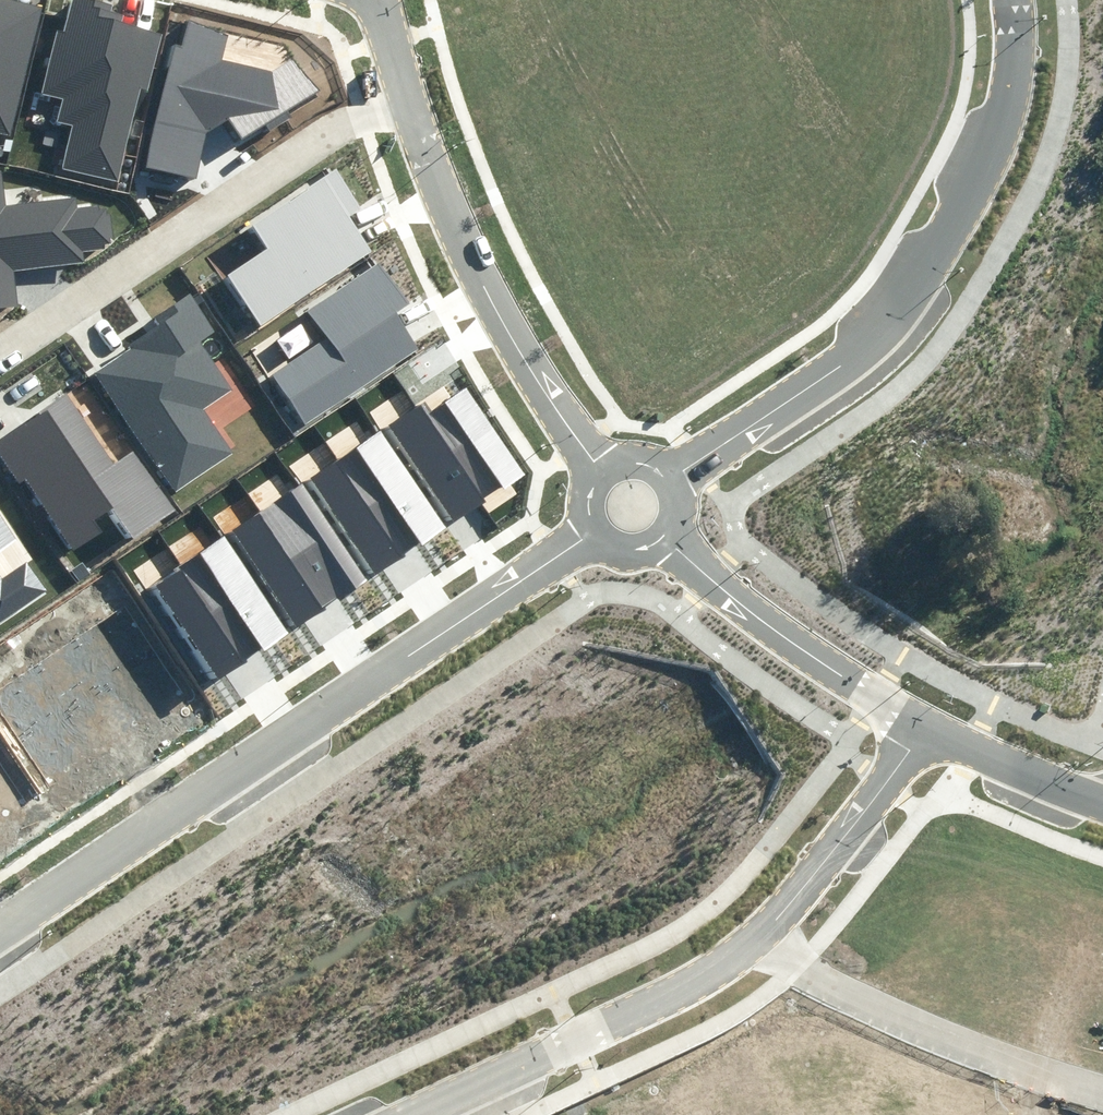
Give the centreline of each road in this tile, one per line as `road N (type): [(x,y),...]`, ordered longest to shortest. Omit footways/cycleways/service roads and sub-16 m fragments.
road 1 (residential): [(591,535),(0,927)]
road 2 (residential): [(1012,0),(1014,79),(1003,127),(922,276),(845,362),(672,480)]
road 3 (residential): [(0,354),(332,126),(414,111)]
road 4 (unknown): [(489,304),(707,144),(680,0)]
road 5 (residential): [(762,933),(679,983),(400,1114)]
road 6 (residential): [(601,467),(489,304),(414,111)]
road 7 (residential): [(762,933),(808,967),(893,1011),(1102,1085)]
road 8 (residential): [(923,722),(660,545)]
road 9 (residential): [(923,722),(858,818),(762,933)]
road 10 (residential): [(1102,798),(923,722)]

